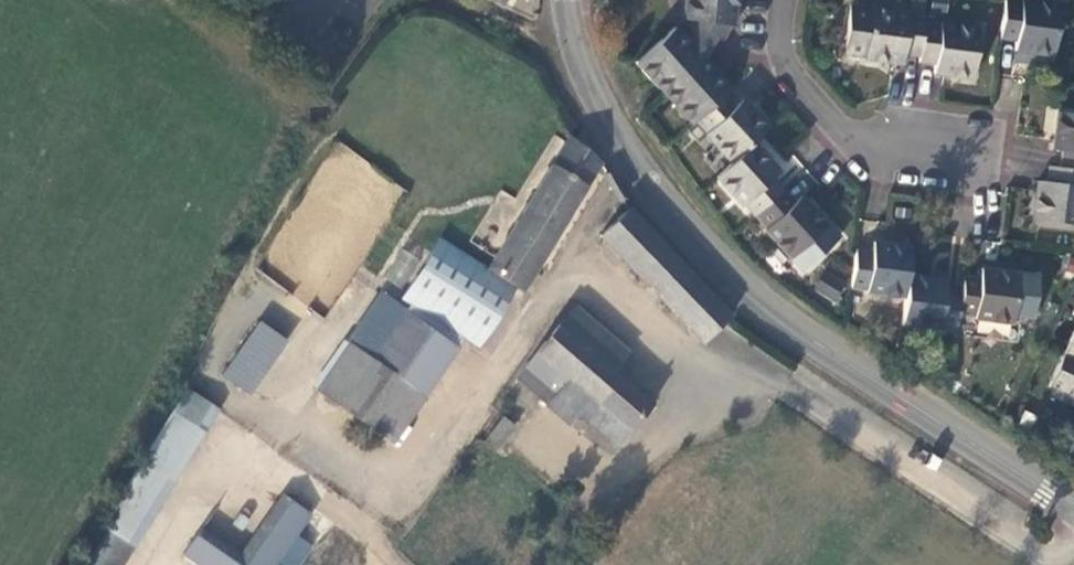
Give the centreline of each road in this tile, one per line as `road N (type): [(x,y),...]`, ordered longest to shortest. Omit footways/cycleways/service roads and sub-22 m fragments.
road 1 (track): [(383,501),(573,266),(708,384),(742,361),(1063,564),(1073,545)]
road 2 (tertiary): [(1073,510),(831,353),(745,287),(678,219),(609,126),(585,75),(566,0)]
road 3 (residential): [(785,0),(785,60),(845,133),(978,156)]

